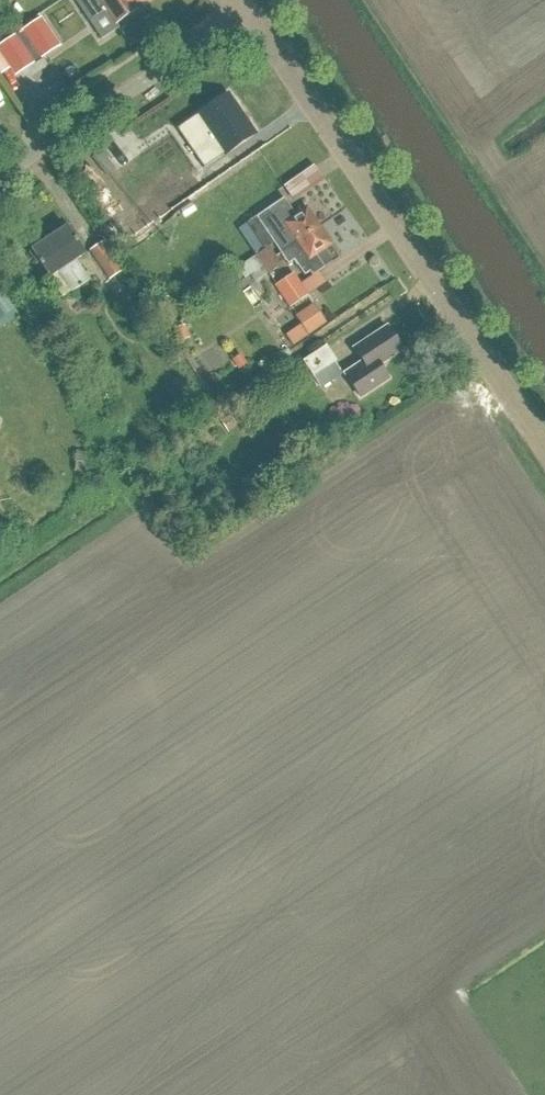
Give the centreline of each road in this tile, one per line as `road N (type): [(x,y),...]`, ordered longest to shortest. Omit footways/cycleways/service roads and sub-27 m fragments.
road 1 (unclassified): [(544,450),(251,9)]
road 2 (residential): [(251,9),(0,175)]

